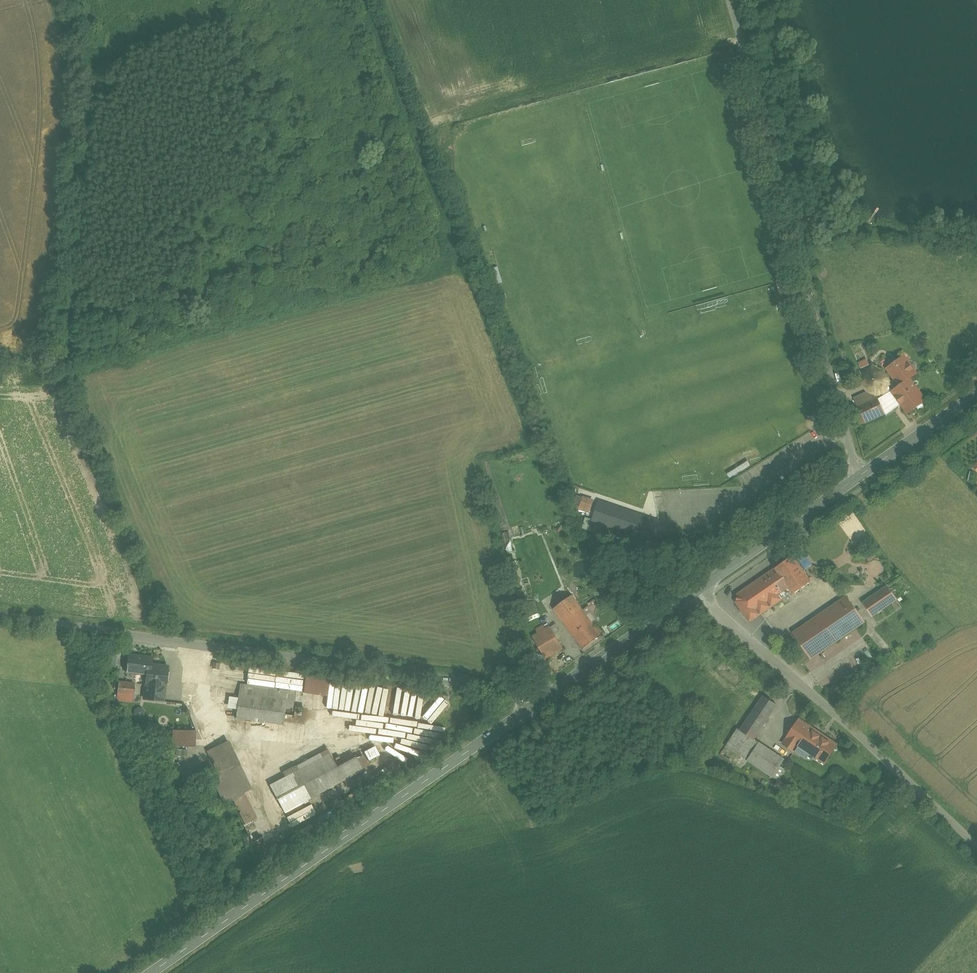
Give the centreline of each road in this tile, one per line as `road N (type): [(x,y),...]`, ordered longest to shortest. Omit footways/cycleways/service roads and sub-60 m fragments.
road 1 (unclassified): [(546,697),(0,616)]
road 2 (unclassified): [(731,0),(859,478)]
road 3 (secondary): [(546,697),(150,972)]
road 4 (unclassified): [(699,595),(976,843)]
road 5 (secondary): [(859,478),(699,595)]
road 6 (secondary): [(699,595),(546,697)]
road 7 (secondary): [(976,395),(859,478)]

